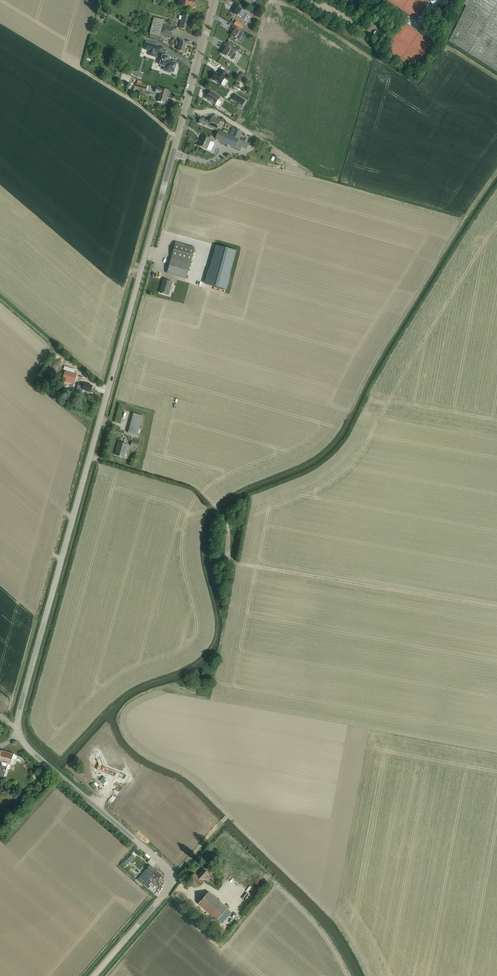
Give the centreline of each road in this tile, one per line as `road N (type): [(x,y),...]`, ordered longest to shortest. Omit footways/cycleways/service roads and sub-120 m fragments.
road 1 (unclassified): [(93,975),(168,888),(170,874),(25,744),(17,720),(215,0)]

